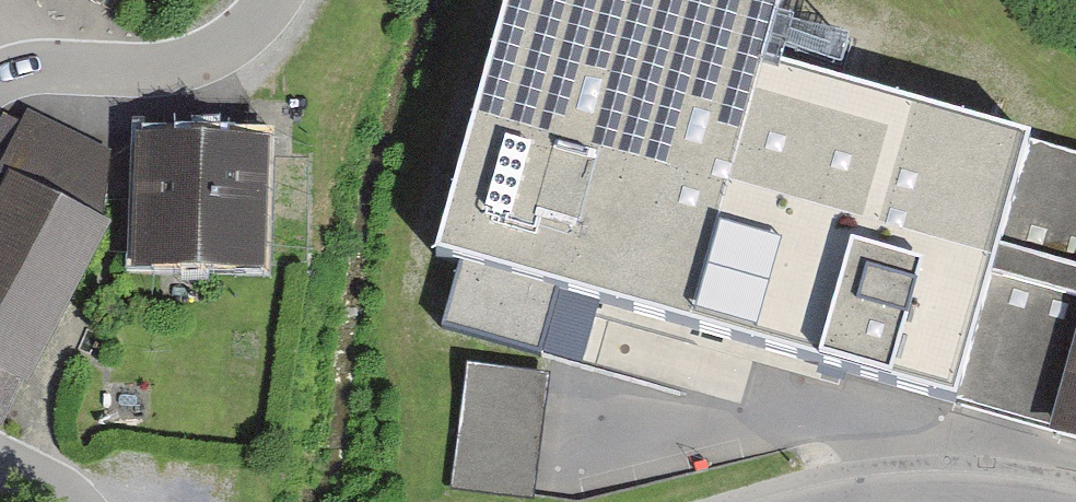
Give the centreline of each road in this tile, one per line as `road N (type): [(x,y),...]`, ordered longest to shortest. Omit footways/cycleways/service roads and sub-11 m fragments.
road 1 (residential): [(273,0),(229,43),(190,62),(0,75)]

